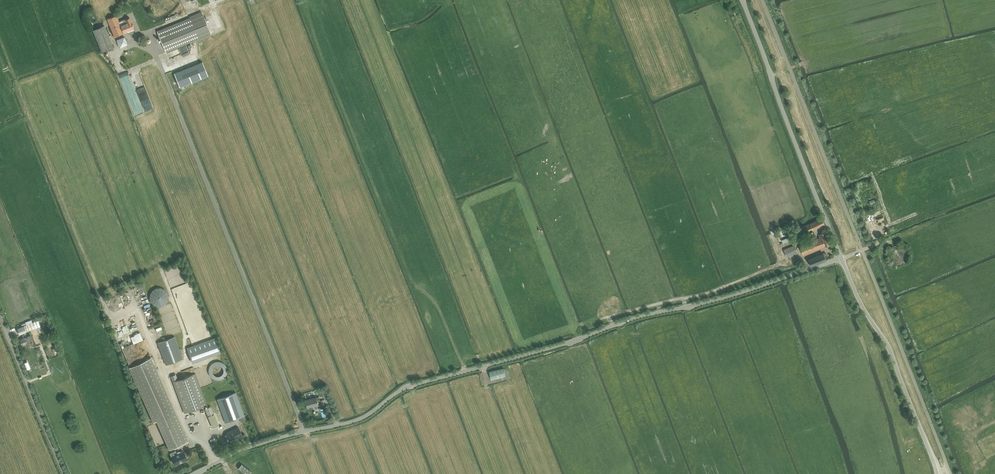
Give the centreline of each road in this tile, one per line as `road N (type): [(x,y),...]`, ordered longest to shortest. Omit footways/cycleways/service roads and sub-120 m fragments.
road 1 (unclassified): [(195,473),(264,443),(361,418),(410,386),(842,259)]
road 2 (unclassified): [(842,259),(742,0)]
road 3 (unclassified): [(937,473),(889,348),(842,259)]
road 4 (track): [(602,319),(712,292),(777,265)]

